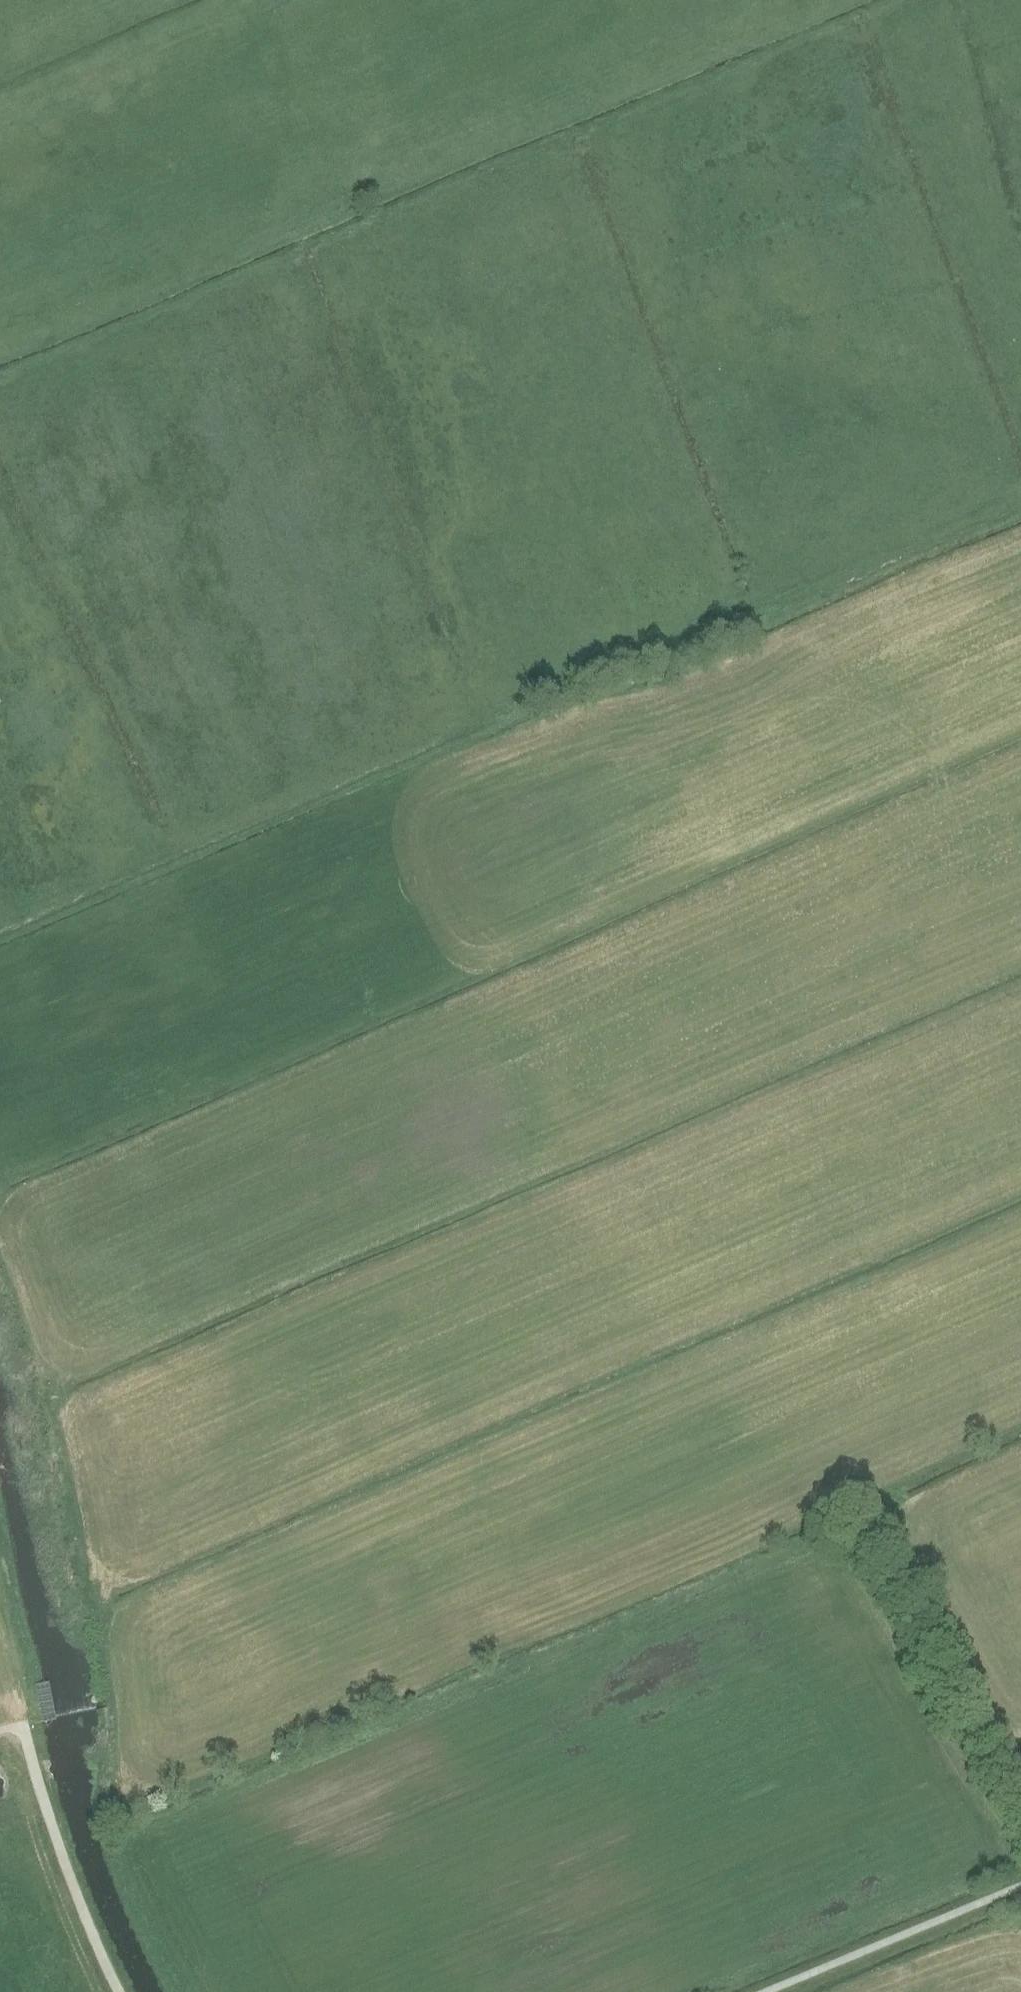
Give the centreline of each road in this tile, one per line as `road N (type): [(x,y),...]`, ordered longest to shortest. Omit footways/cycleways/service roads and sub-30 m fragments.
road 1 (track): [(24,1726),(0,1593)]

